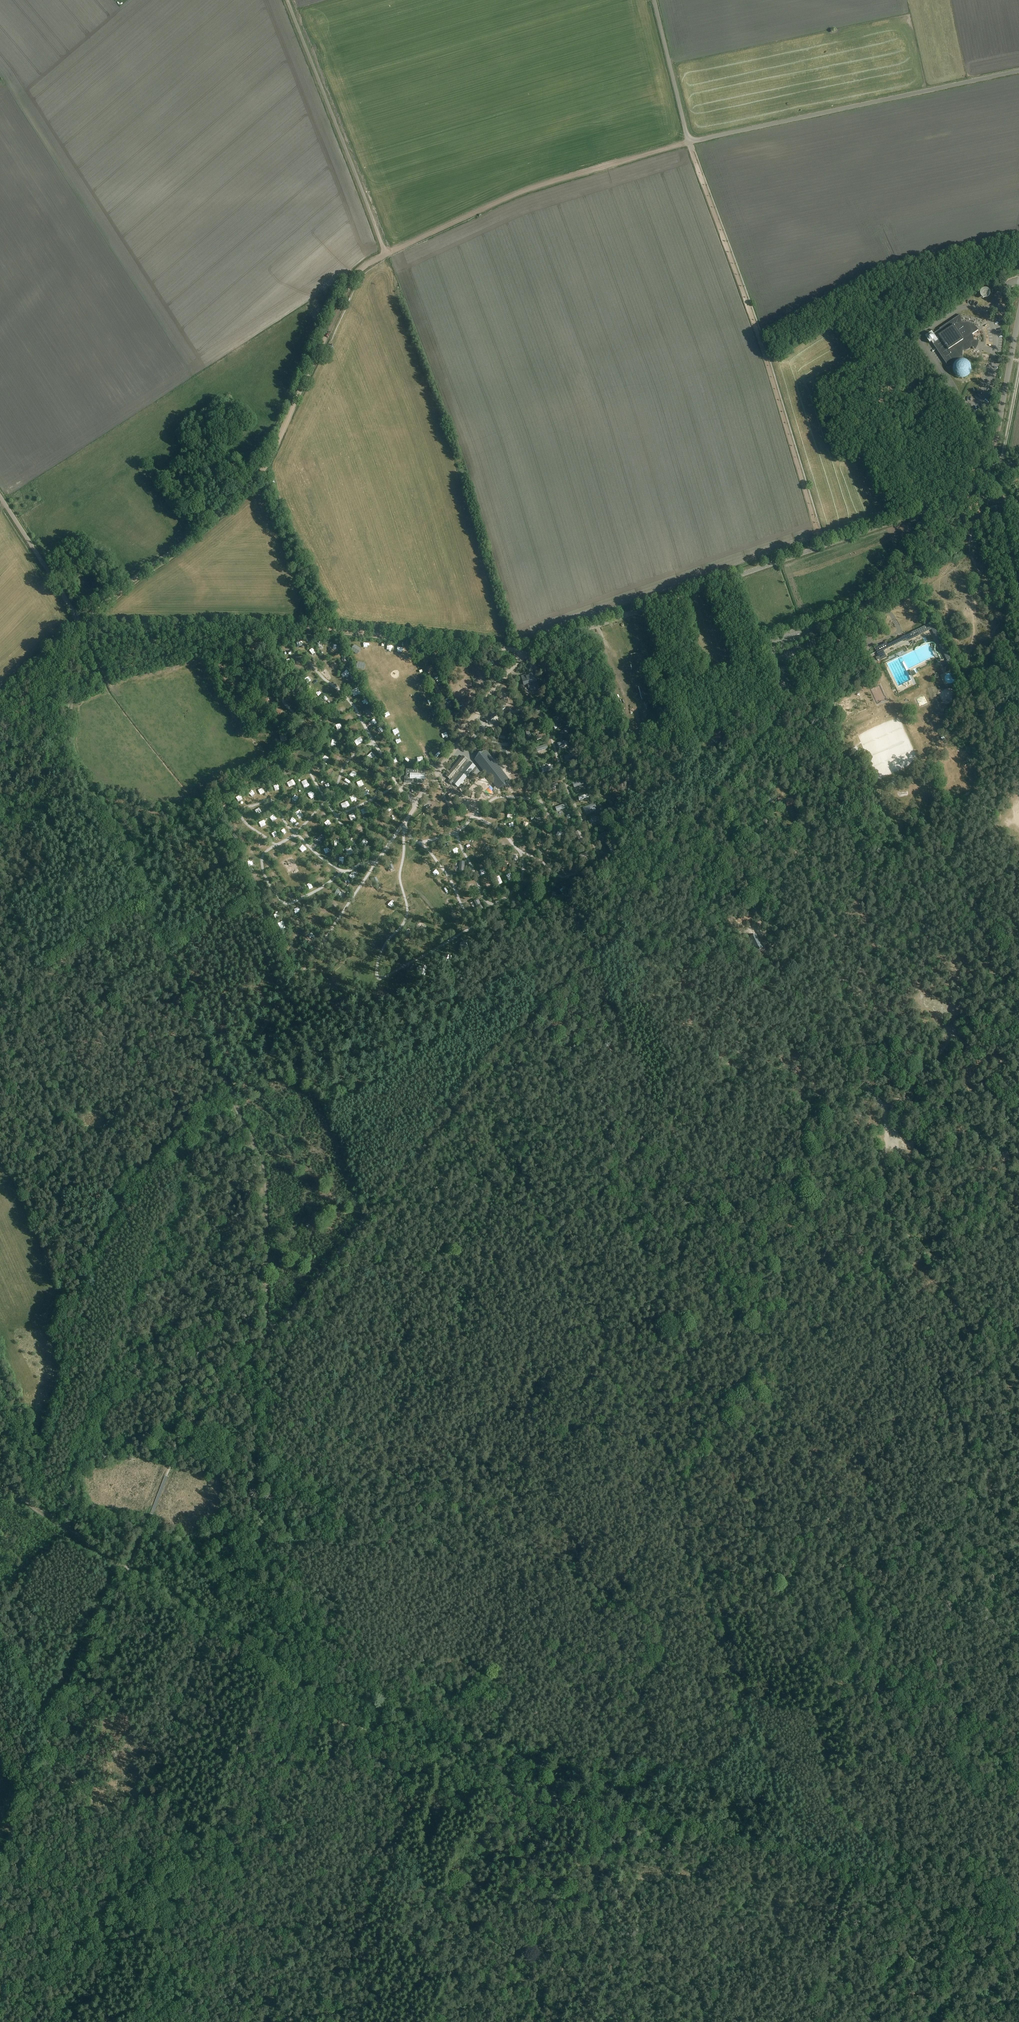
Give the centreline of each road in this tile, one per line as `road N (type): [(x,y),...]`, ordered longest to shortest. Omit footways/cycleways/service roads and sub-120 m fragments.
road 1 (track): [(914,1900),(880,1648),(903,1509),(904,1446),(893,1391),(900,1340),(881,1257),(888,1110),(872,1085),(866,1039),(814,909),(801,794),(775,728)]
road 2 (track): [(554,1802),(494,1788),(341,1722),(27,1502),(99,1245),(134,1177),(227,1083)]
road 3 (track): [(167,1467),(774,723)]
road 4 (track): [(82,624),(263,471),(363,267),(533,188),(689,142)]
road 5 (track): [(82,624),(70,750),(227,1083)]
road 6 (track): [(1018,1941),(798,1855),(554,1802)]
road 7 (unclassified): [(1018,71),(689,142),(654,0)]
road 8 (unclassified): [(522,651),(933,507),(942,511)]
road 9 (track): [(82,624),(325,629),(522,651)]
road 10 (track): [(689,142),(823,546)]
road 11 (track): [(379,980),(381,951),(407,915),(399,878),(405,831),(420,843),(456,833),(474,815),(559,876),(594,861)]
road 12 (track): [(0,1857),(147,1519)]
road 13 (track): [(755,1368),(787,1399),(814,1467),(836,1479),(884,1450),(958,1436),(1018,1394)]
road 14 (unclassified): [(775,728),(942,511)]
road 15 (unclassified): [(386,255),(287,0)]
road 16 (track): [(594,861),(600,857),(541,713),(519,709),(484,735),(480,753),(454,750)]
road 17 (track): [(227,1083),(263,1163),(267,1316),(278,1326)]
road 18 (track): [(296,834),(326,800),(308,765),(324,737),(304,697),(287,690),(283,702),(314,733)]
road 19 (track): [(420,843),(474,923),(379,980)]
road 20 (track): [(417,803),(399,788),(347,697),(296,657)]
road 21 (track): [(345,869),(296,834),(270,848),(263,865),(275,889),(298,897)]
road 22 (unclassified): [(977,466),(995,443),(1018,318)]
road 23 (unclassified): [(82,624),(0,496)]
road 24 (track): [(372,741),(348,760),(326,800),(363,860)]
road 25 (track): [(456,833),(489,904),(519,882),(521,852)]
road 26 (track): [(296,834),(270,800),(243,809),(243,821),(275,847)]

